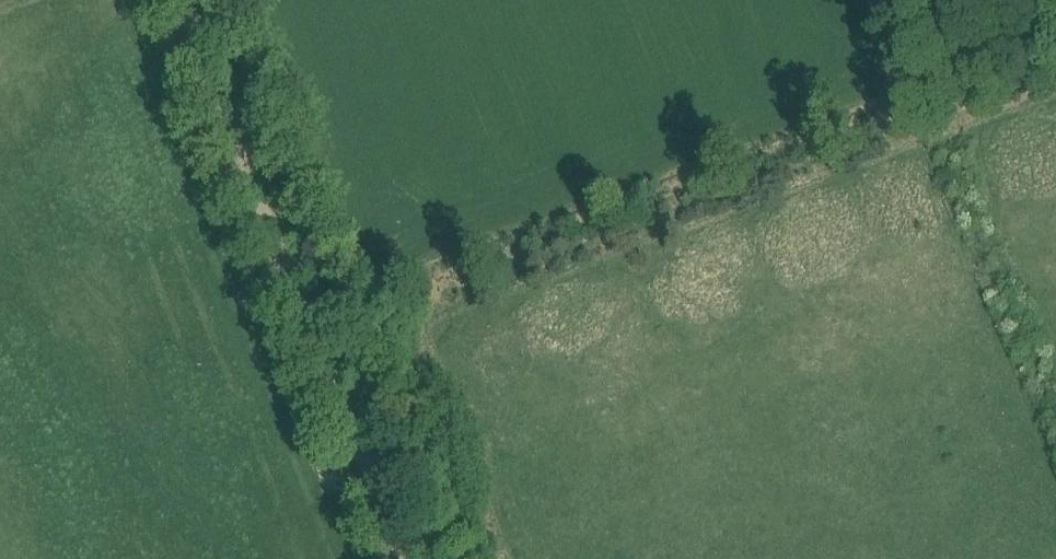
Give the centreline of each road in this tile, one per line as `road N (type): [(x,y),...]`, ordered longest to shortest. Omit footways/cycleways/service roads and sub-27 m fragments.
road 1 (track): [(191,0),(410,558)]

